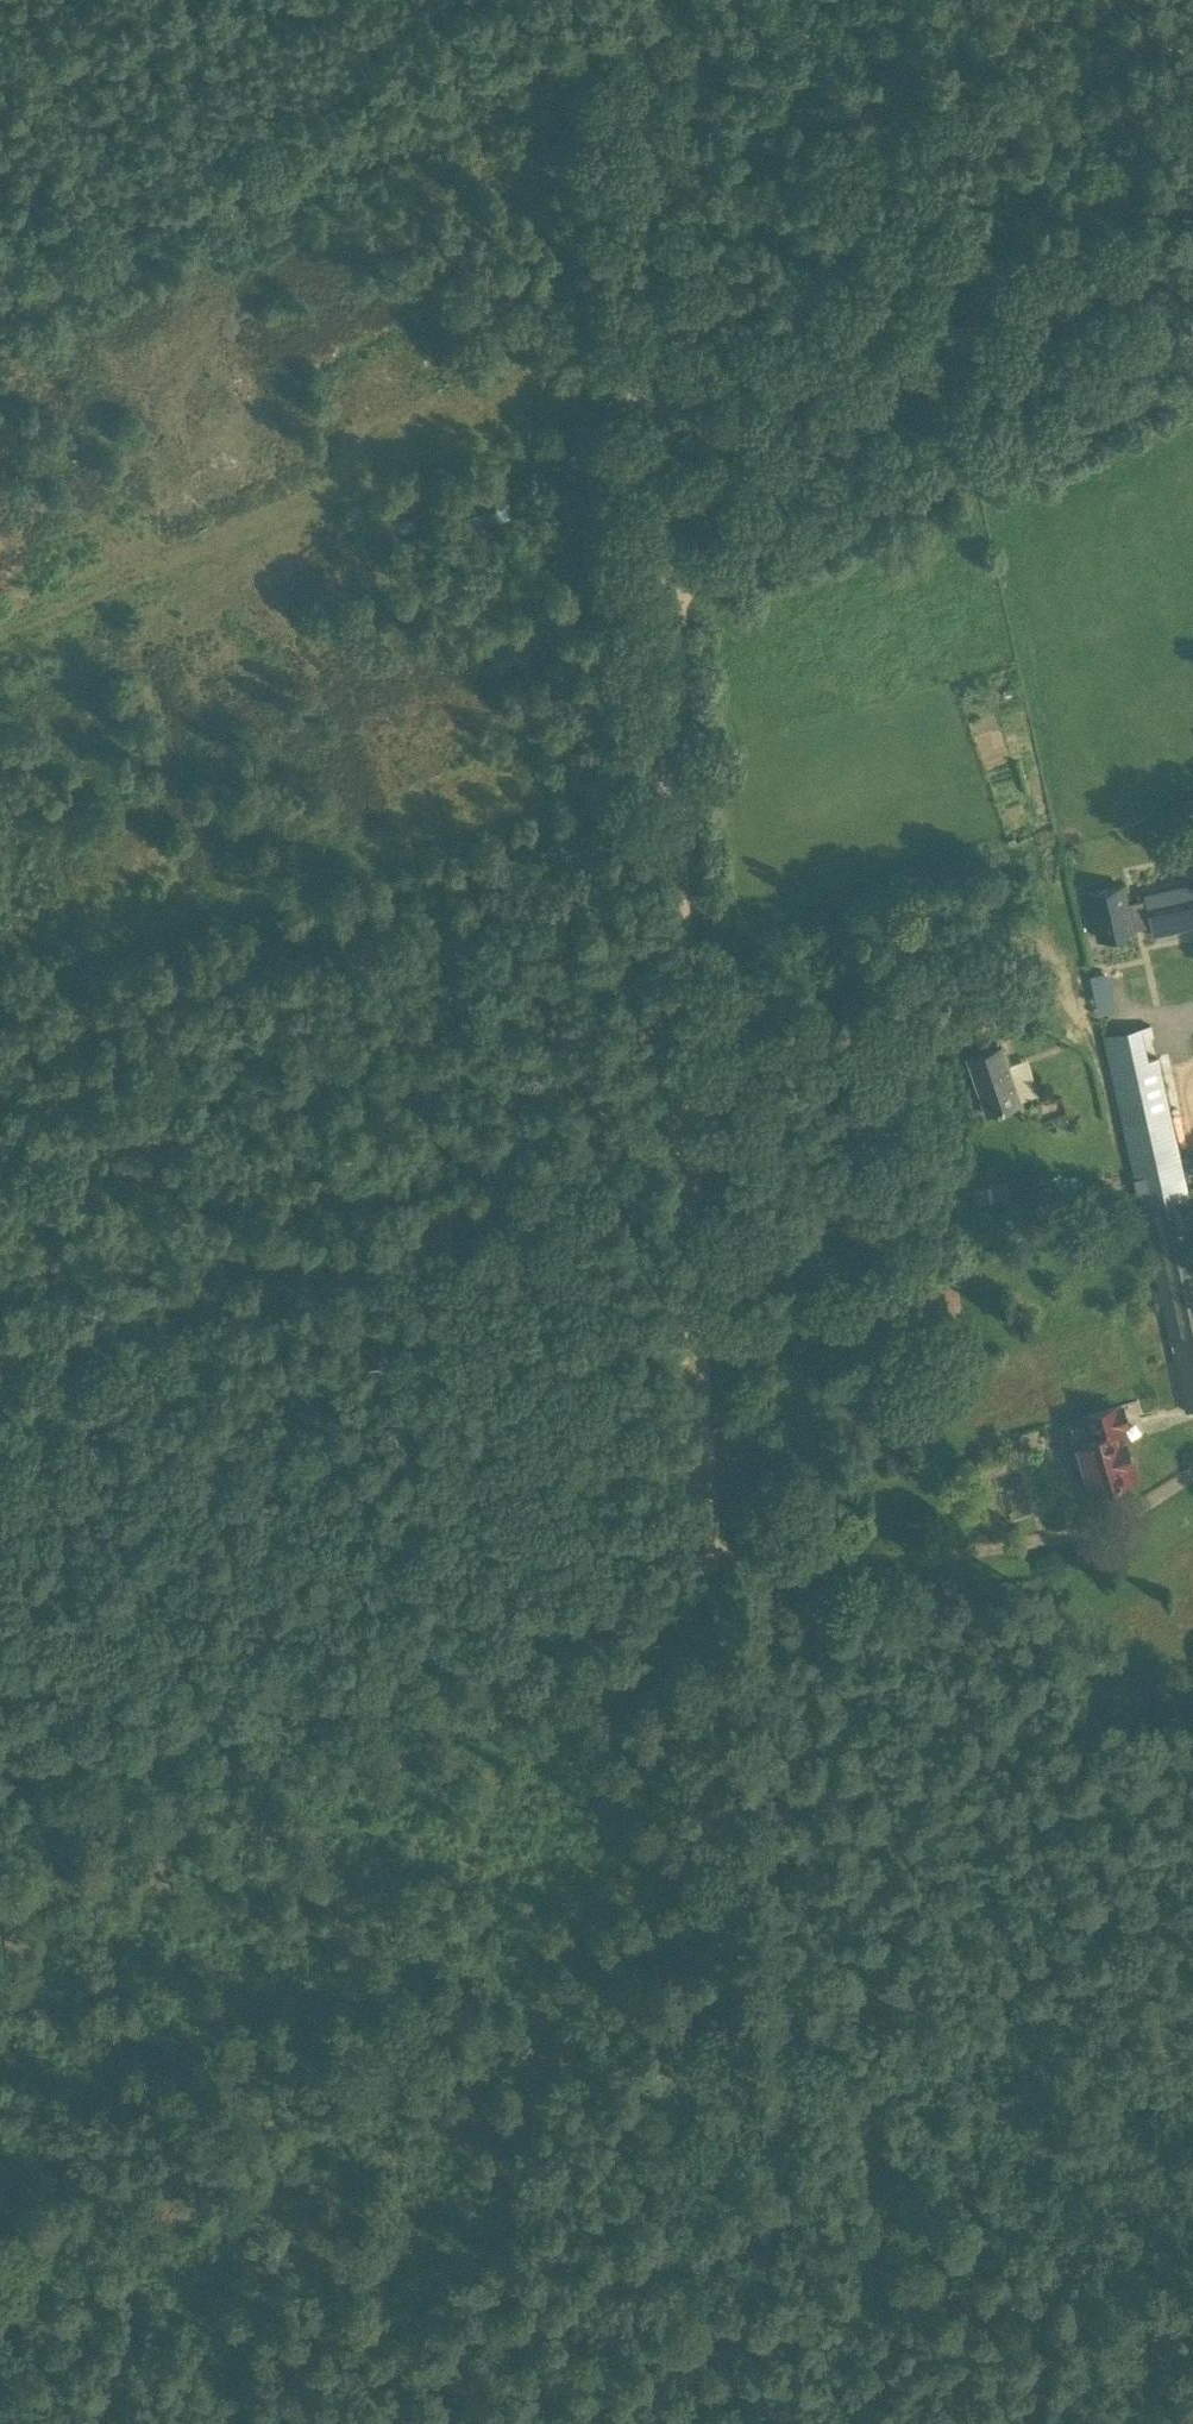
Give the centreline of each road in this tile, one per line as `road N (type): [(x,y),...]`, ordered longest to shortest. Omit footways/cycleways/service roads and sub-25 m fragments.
road 1 (track): [(684,761),(711,1529),(691,1574)]
road 2 (unclassified): [(657,0),(684,761)]
road 3 (track): [(691,1574),(0,1782)]
road 4 (track): [(1192,388),(677,584)]

